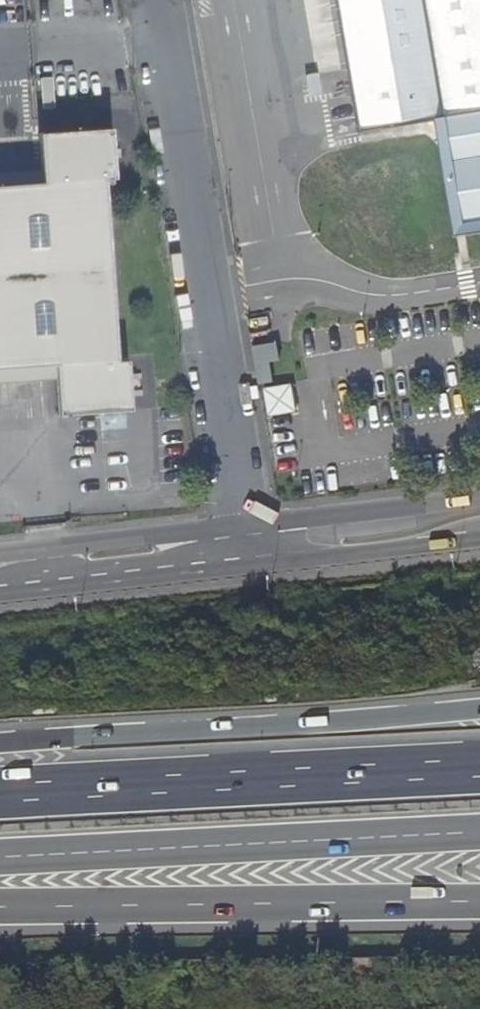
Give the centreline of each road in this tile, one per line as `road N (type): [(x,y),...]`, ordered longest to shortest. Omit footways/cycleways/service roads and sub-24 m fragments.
road 1 (residential): [(248,548),(151,0)]
road 2 (motorway): [(479,707),(0,743)]
road 3 (motorway): [(0,855),(479,832)]
road 4 (motorway): [(479,770),(0,791)]
road 5 (motorway): [(0,908),(479,904)]
road 6 (tertiary): [(248,548),(0,572)]
road 7 (tertiary): [(479,499),(367,516),(300,546)]
road 8 (tertiary): [(300,546),(385,548),(479,531)]

